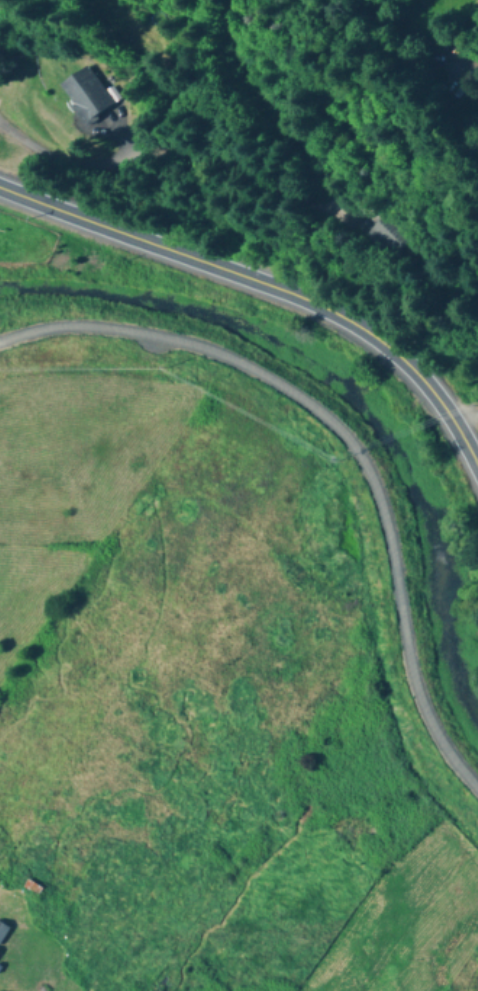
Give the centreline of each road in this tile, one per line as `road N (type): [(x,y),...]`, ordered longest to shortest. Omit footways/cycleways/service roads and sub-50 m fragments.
road 1 (secondary): [(0,187),(367,336),(429,392),(477,477)]

